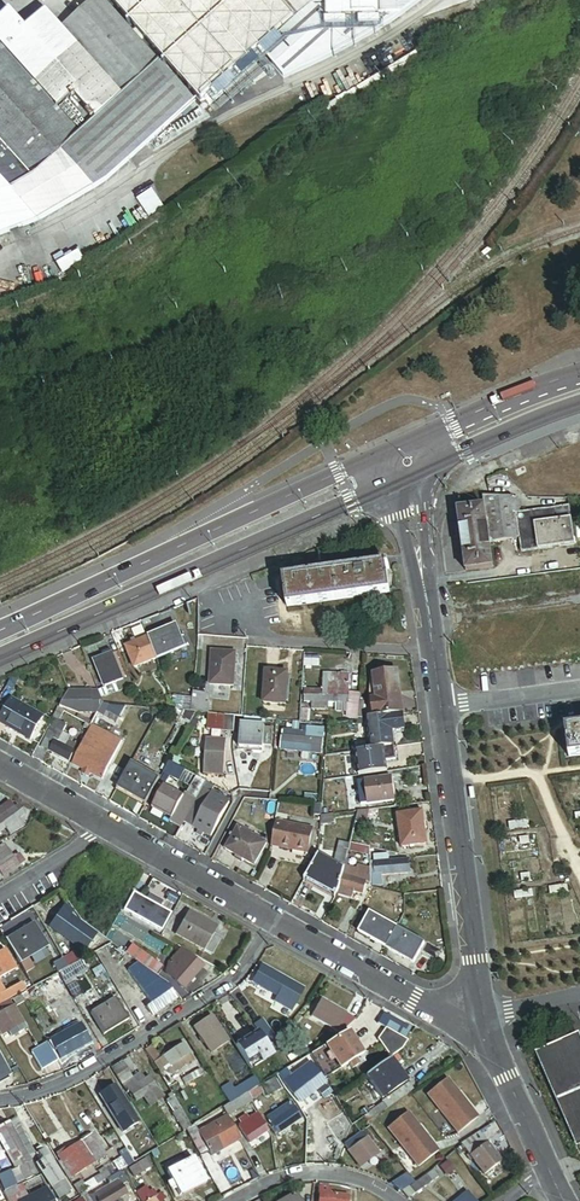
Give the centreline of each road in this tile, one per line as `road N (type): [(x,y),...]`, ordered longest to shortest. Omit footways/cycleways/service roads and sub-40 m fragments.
road 1 (secondary): [(0,656),(407,475)]
road 2 (secondary): [(404,448),(0,629)]
road 3 (residential): [(274,919),(240,975),(63,1084),(0,1101)]
road 4 (unclassified): [(485,1014),(441,705)]
road 5 (residential): [(274,919),(447,1015),(485,1014)]
road 6 (unclassified): [(441,705),(407,475)]
road 7 (residential): [(109,825),(274,919)]
road 8 (secondary): [(579,375),(404,448)]
road 9 (secondary): [(407,475),(579,402)]
road 10 (residential): [(239,1200),(280,1180),(315,1175),(359,1178),(397,1200)]
road 11 (unclassified): [(549,1170),(485,1014)]
road 12 (residential): [(579,686),(441,705)]
road 13 (residential): [(109,825),(0,893)]
road 14 (residential): [(0,763),(109,825)]

